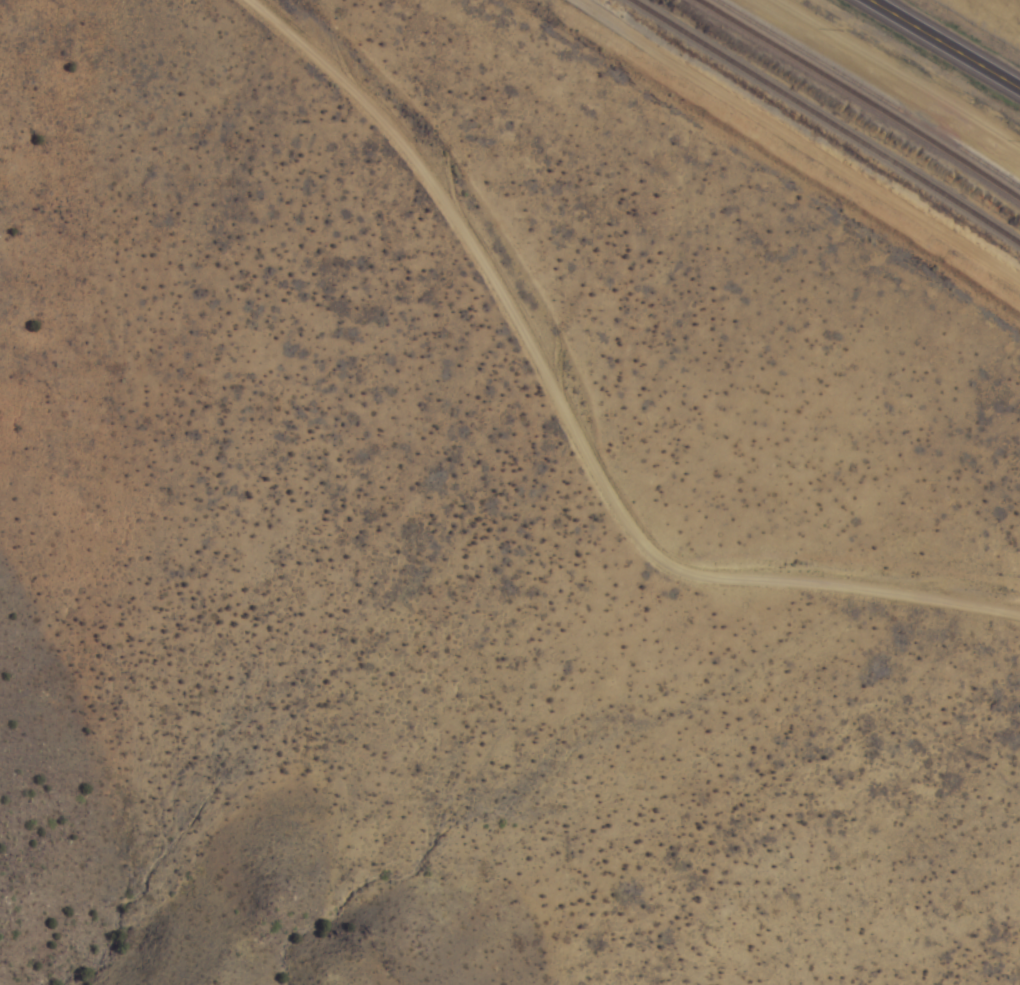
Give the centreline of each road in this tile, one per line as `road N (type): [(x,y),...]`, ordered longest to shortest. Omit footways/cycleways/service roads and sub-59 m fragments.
road 1 (residential): [(259,0),(428,164),(488,258),(622,509),(668,572),(780,580),(1019,621)]
road 2 (primary): [(883,0),(1019,81)]

